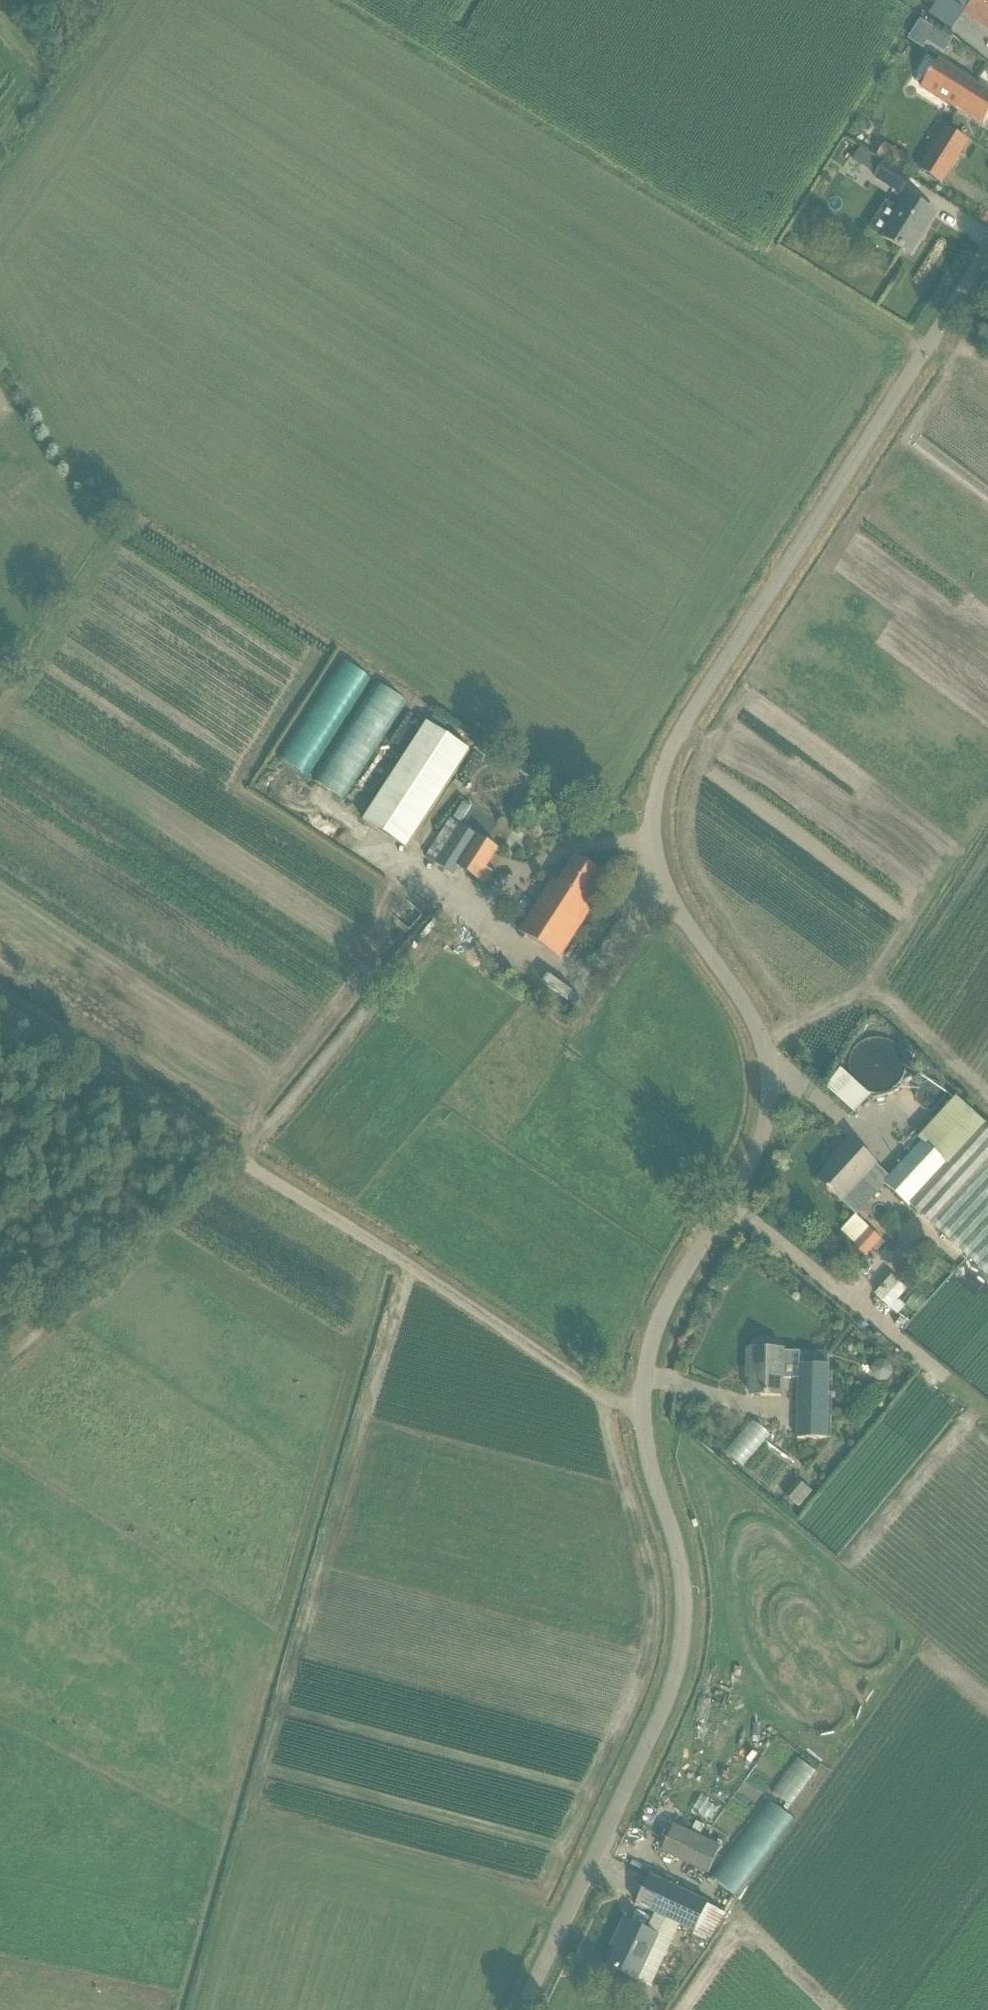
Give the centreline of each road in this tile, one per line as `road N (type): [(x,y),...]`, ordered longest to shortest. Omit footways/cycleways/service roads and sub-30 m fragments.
road 1 (unclassified): [(526,2009),(678,1669),(684,1583),(648,1452),(644,1379),(674,1286),(752,1162),(768,1113),(762,1039),(665,882),(653,836),(657,781),(678,733),(987,252)]
road 2 (track): [(641,1415),(0,1011)]

